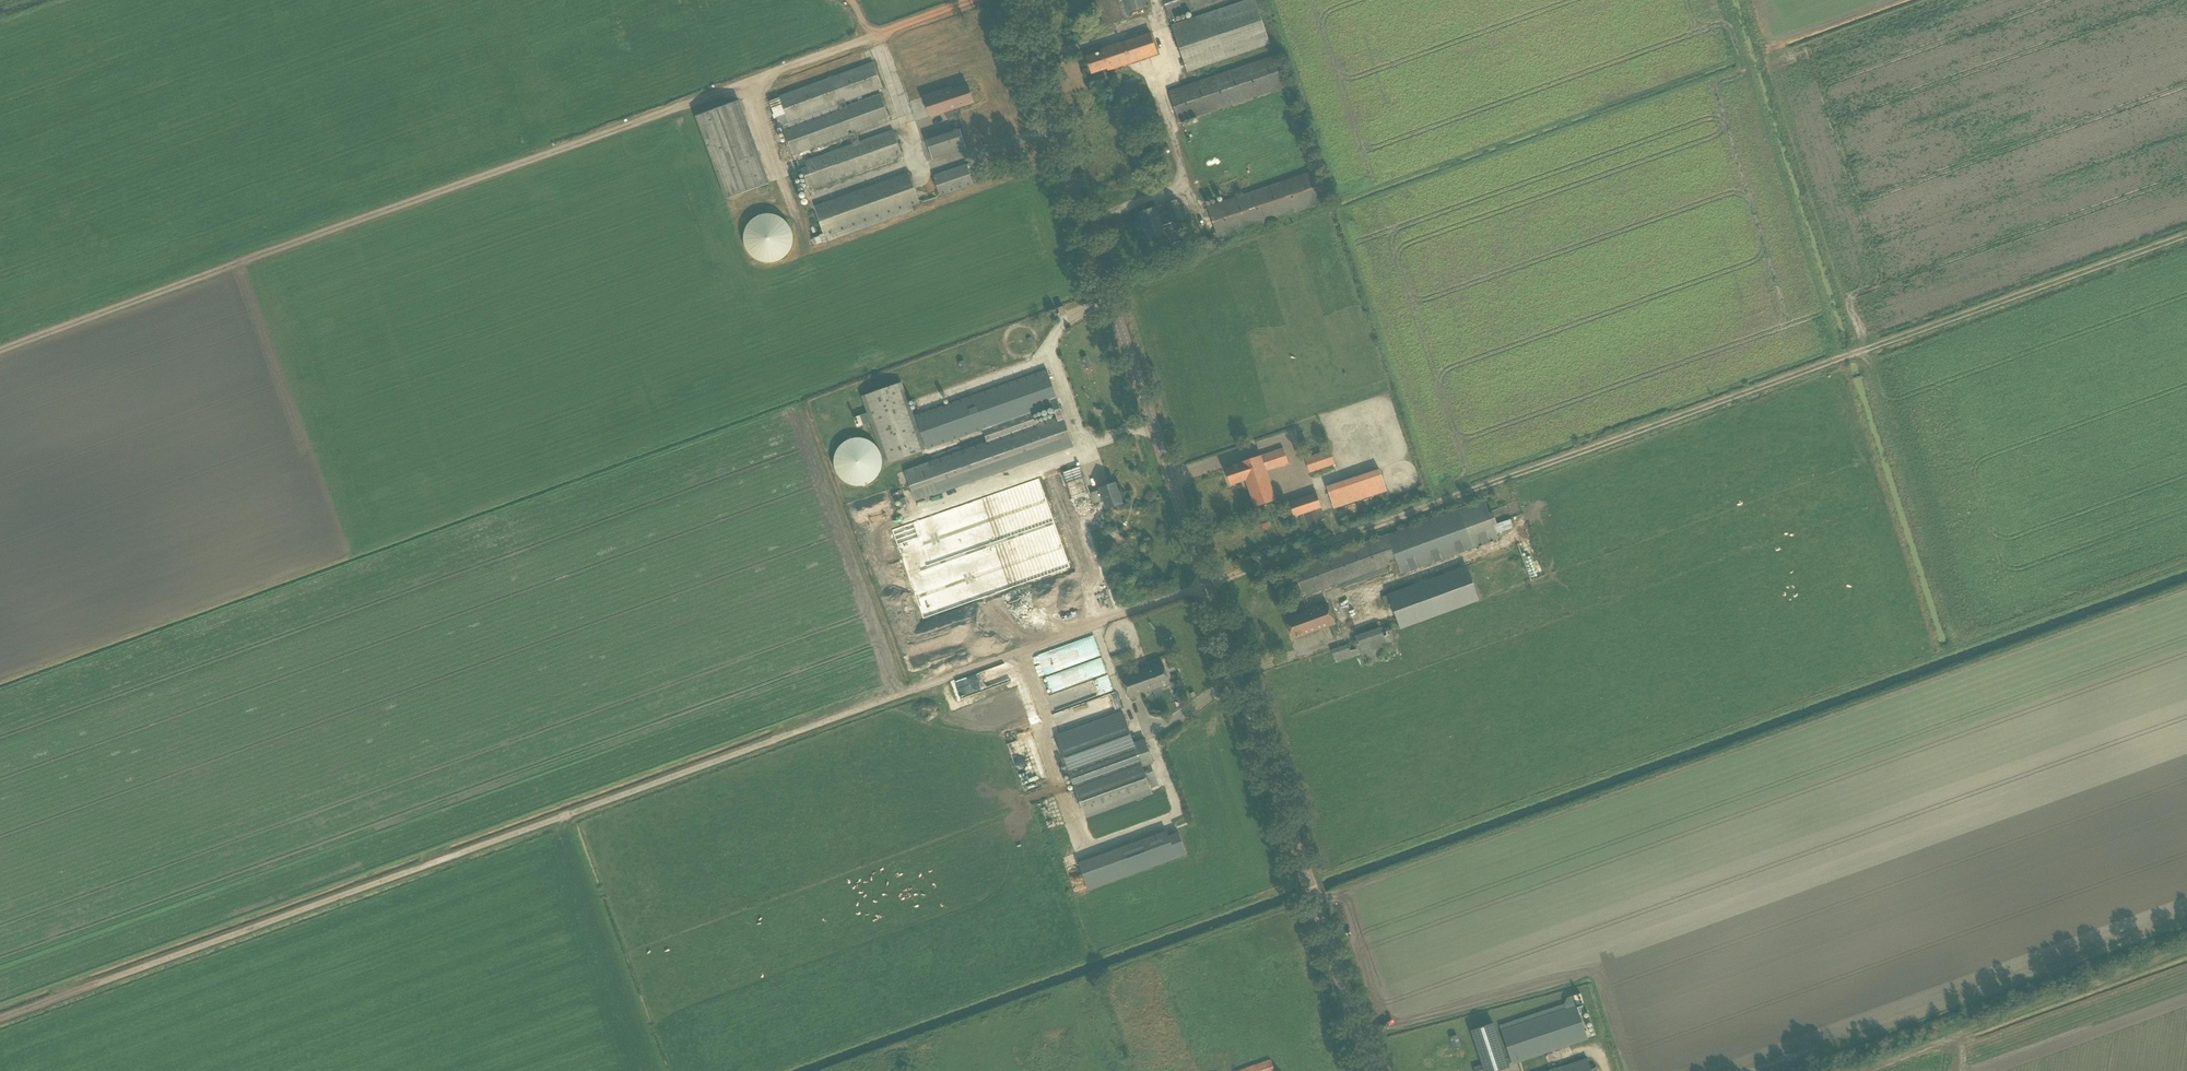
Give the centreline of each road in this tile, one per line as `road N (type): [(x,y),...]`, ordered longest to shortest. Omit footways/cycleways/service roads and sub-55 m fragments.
road 1 (track): [(2186,239),(0,1017)]
road 2 (tertiary): [(1373,1070),(1009,0)]
road 3 (track): [(971,0),(0,349)]
road 4 (track): [(2186,958),(1871,1070)]

